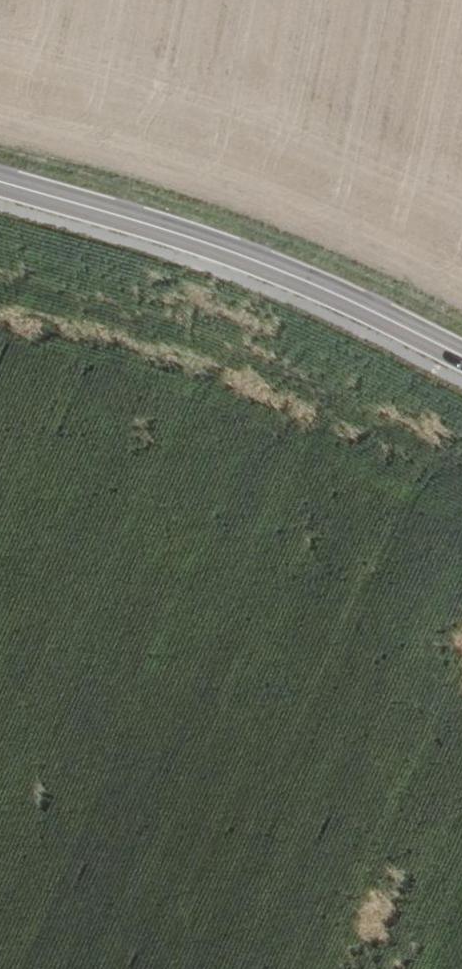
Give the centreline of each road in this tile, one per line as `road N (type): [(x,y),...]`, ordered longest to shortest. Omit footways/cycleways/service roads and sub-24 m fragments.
road 1 (secondary): [(461,358),(239,254),(0,184)]

